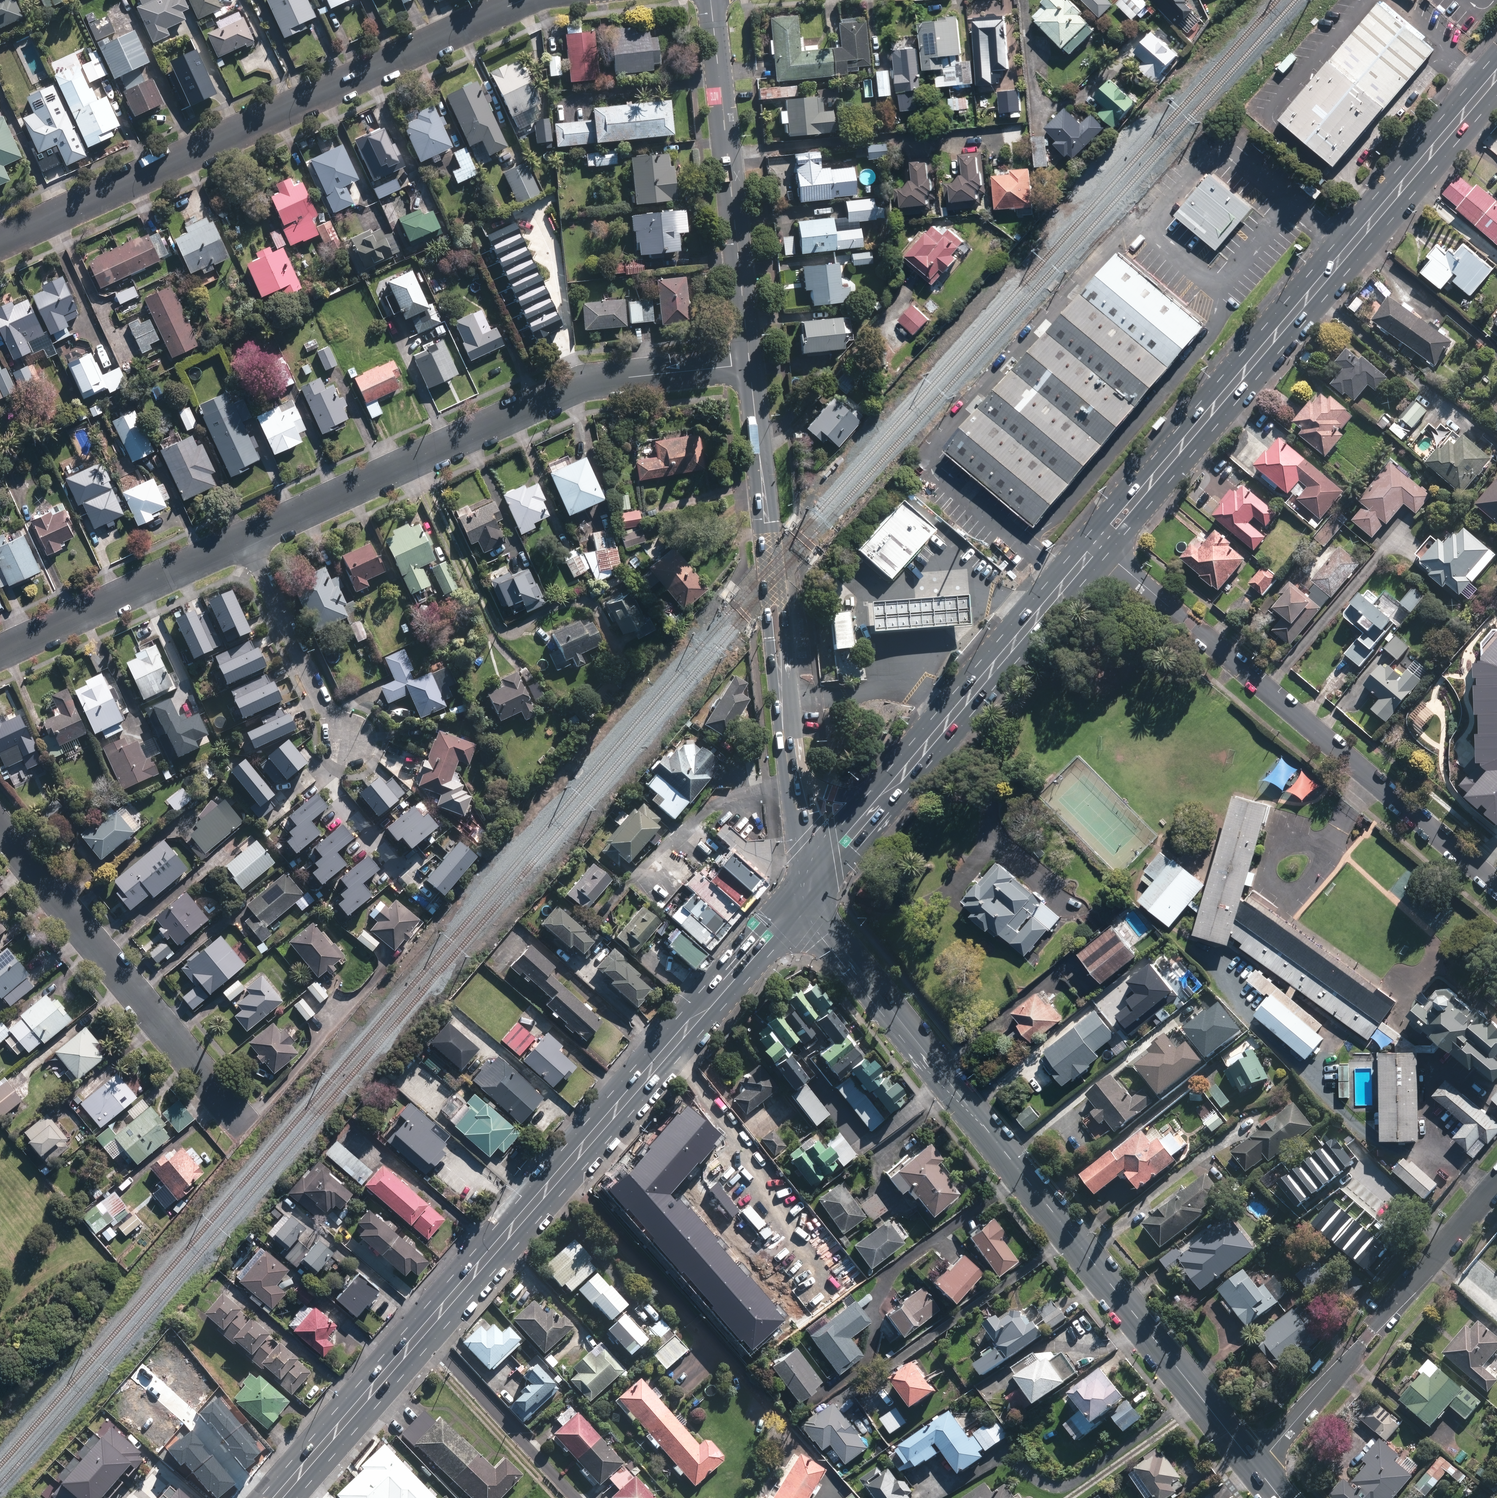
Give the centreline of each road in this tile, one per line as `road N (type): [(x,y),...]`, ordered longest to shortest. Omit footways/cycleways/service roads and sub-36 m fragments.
road 1 (secondary): [(812,883),(276,1497)]
road 2 (secondary): [(812,883),(829,932),(1254,1464)]
road 3 (secondary): [(1496,74),(1096,547)]
road 4 (residential): [(518,0),(0,244)]
road 5 (residential): [(247,541),(585,383),(749,364)]
road 6 (residential): [(1496,886),(1096,547)]
road 7 (residential): [(247,541),(348,741),(326,781),(414,885)]
road 8 (secondary): [(749,364),(792,767)]
road 9 (residential): [(0,832),(246,1127)]
road 10 (tertiary): [(1254,1464),(1496,1183)]
road 11 (secondary): [(710,0),(749,364)]
road 12 (secondary): [(1096,547),(890,791)]
road 13 (residential): [(0,654),(247,541)]
road 14 (secondary): [(890,791),(812,883)]

